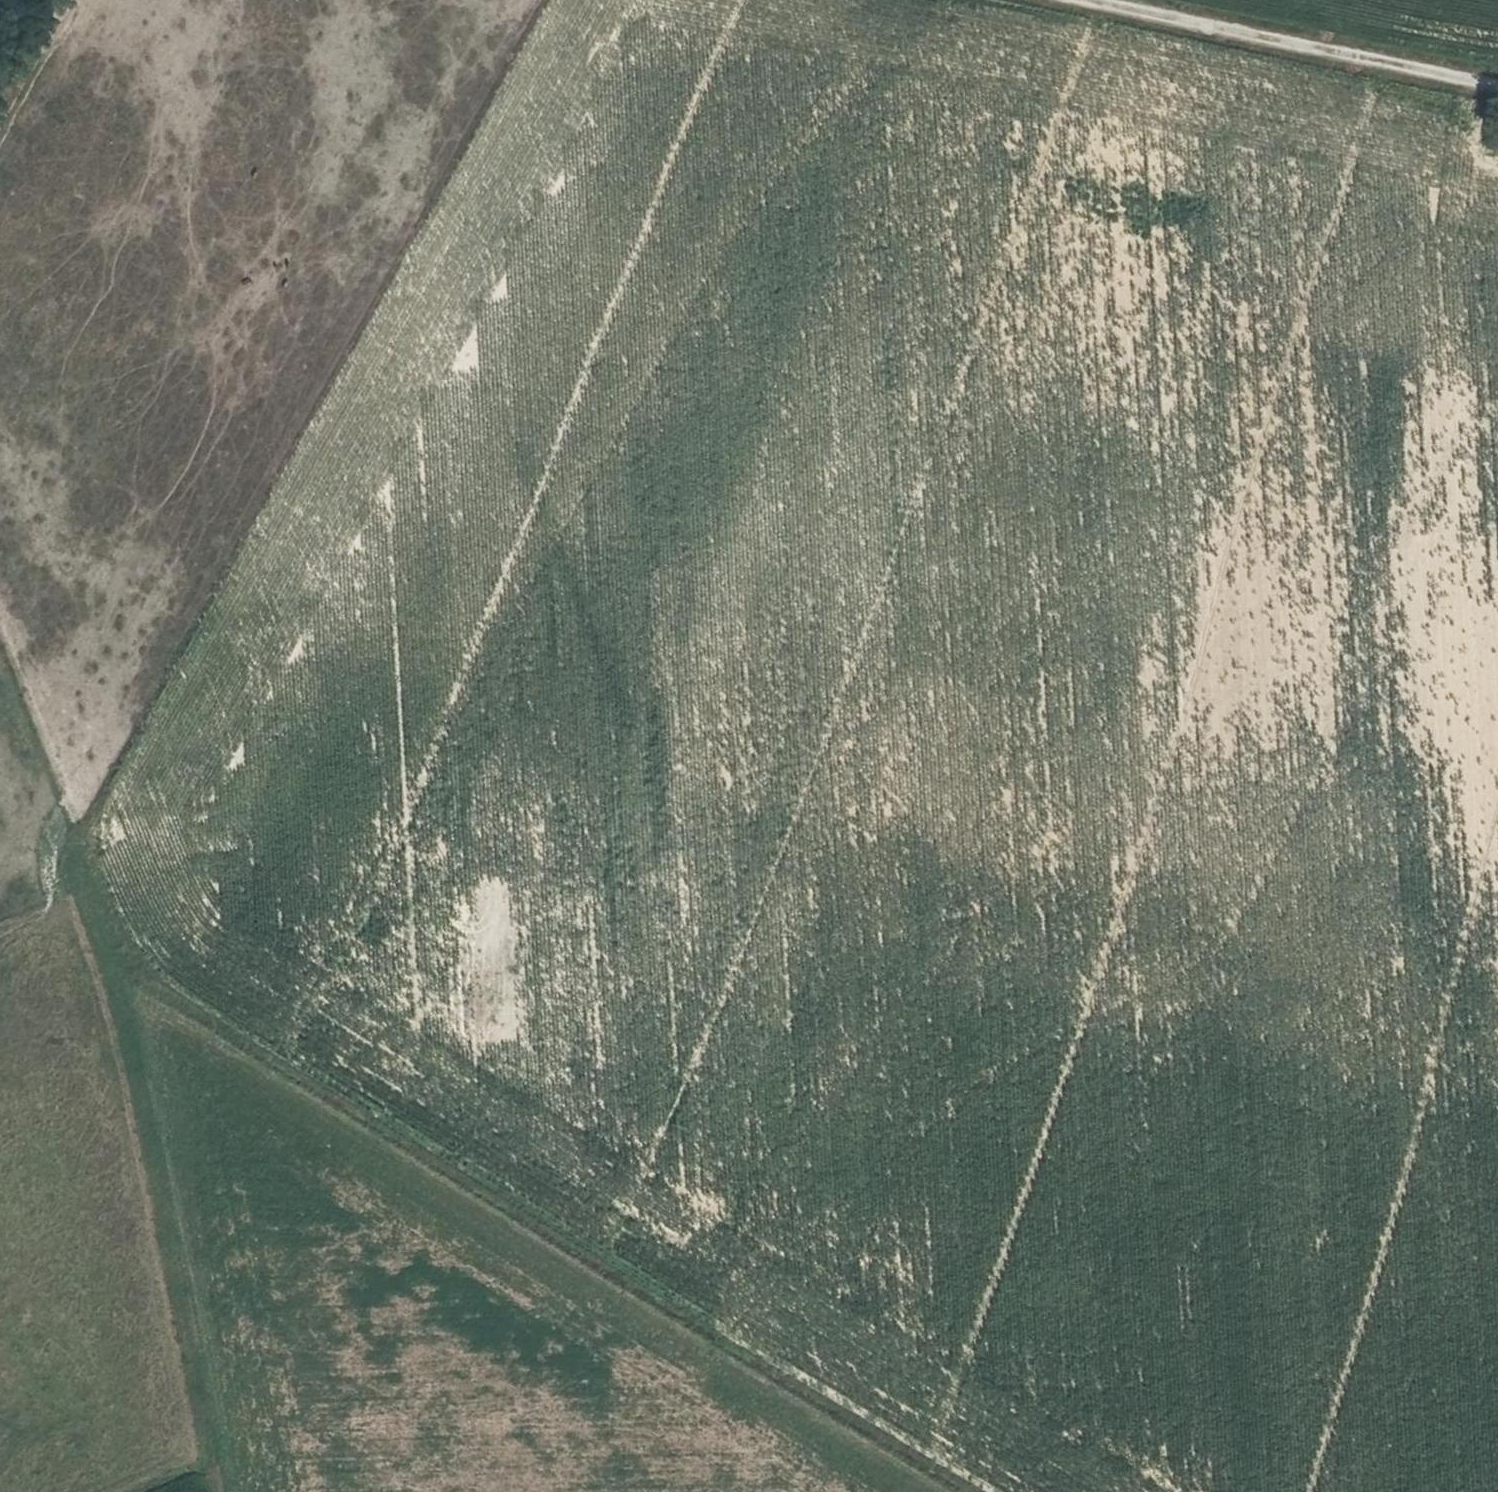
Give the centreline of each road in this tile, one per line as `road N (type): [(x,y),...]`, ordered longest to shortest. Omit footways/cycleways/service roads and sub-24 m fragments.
road 1 (track): [(211,1491),(98,954)]
road 2 (track): [(1084,0),(1497,86)]

